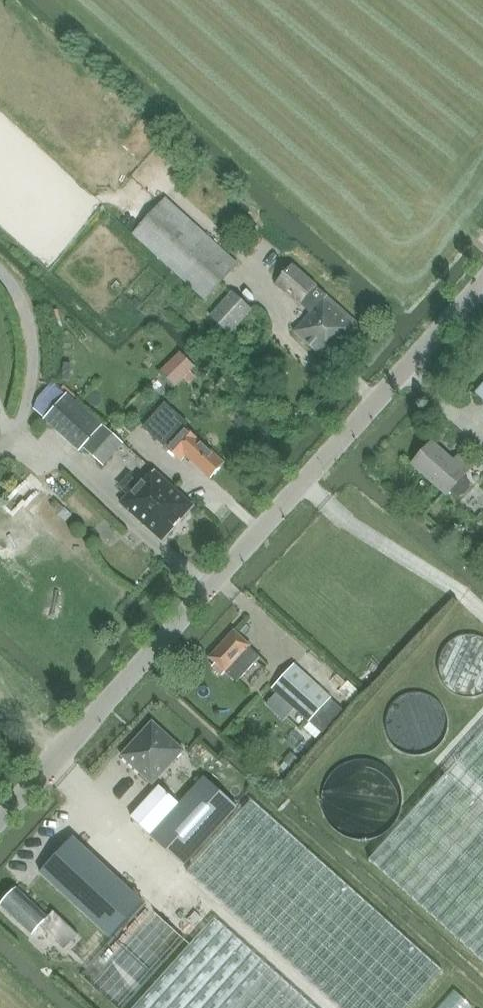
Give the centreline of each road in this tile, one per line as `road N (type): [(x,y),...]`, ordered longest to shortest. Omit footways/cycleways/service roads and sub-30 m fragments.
road 1 (tertiary): [(0,821),(482,281)]
road 2 (track): [(16,431),(205,588)]
road 3 (track): [(0,271),(30,309),(36,384),(16,431),(0,443)]

